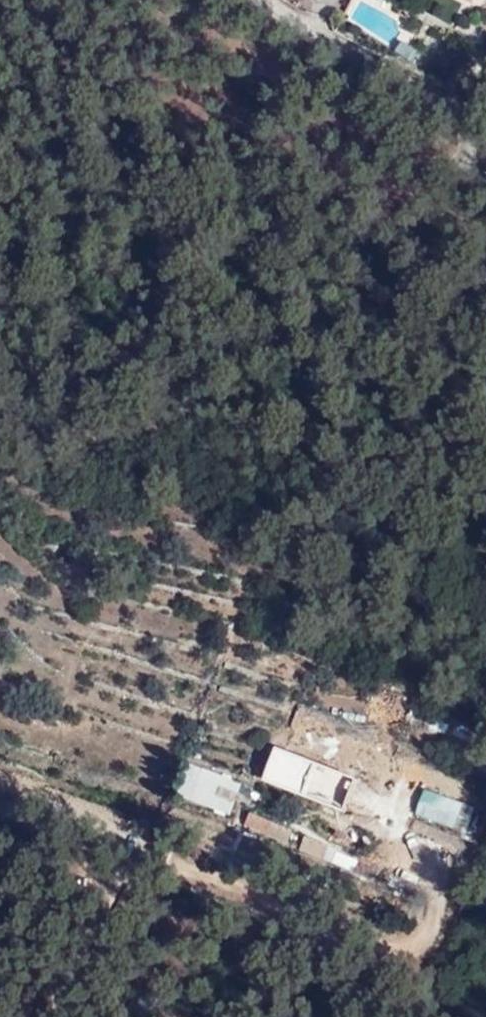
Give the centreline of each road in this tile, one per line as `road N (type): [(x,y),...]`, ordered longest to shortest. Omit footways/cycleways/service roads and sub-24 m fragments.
road 1 (residential): [(255,0),(468,133)]

